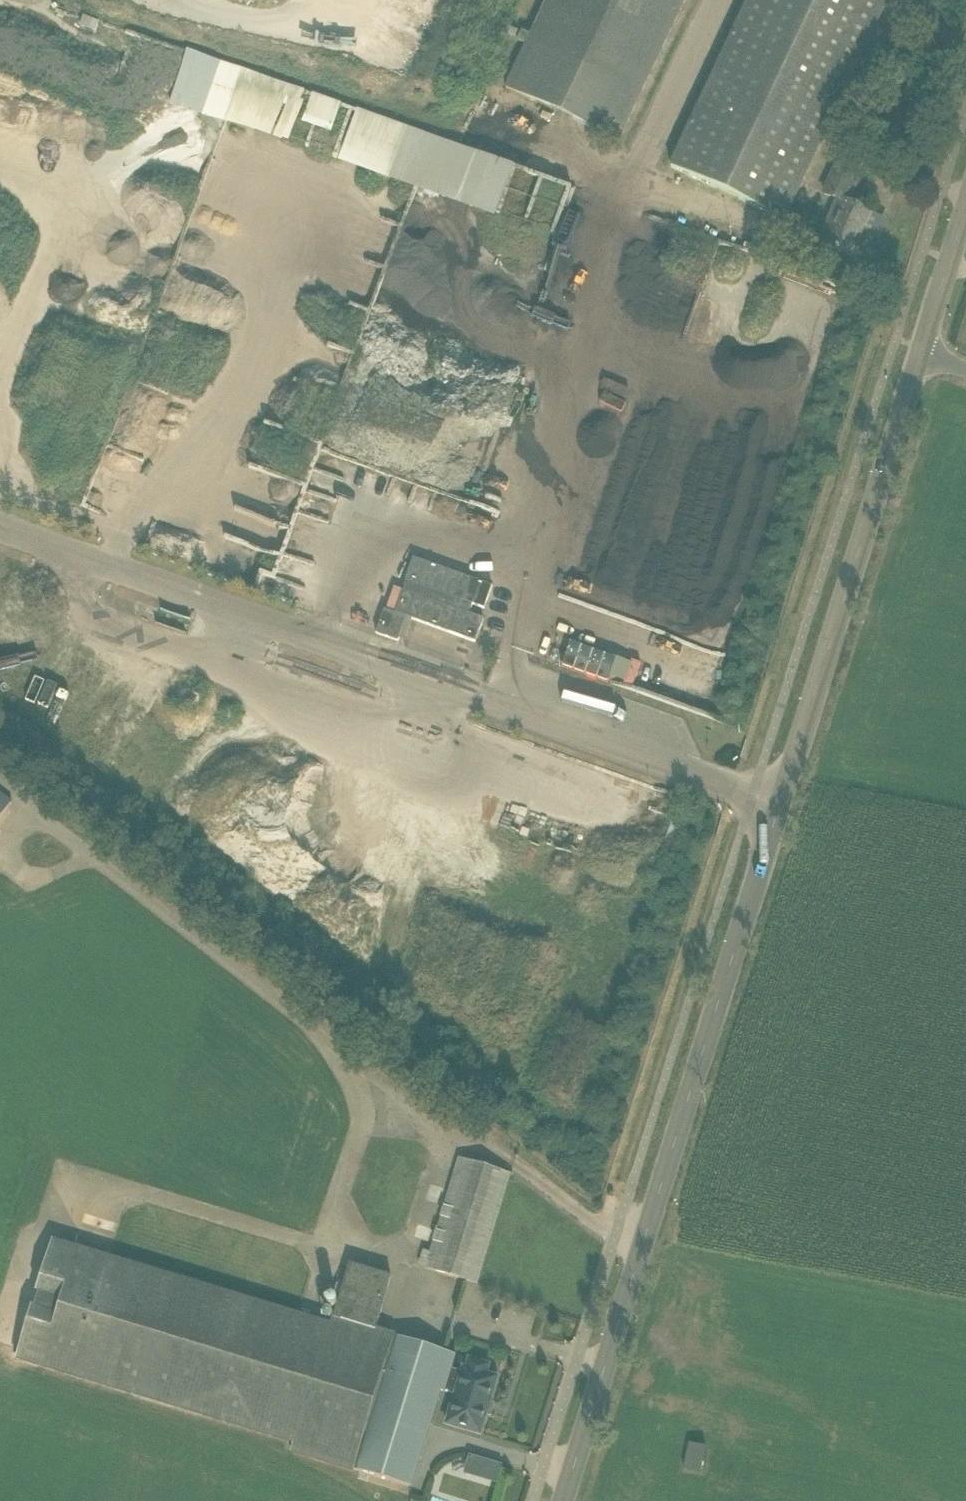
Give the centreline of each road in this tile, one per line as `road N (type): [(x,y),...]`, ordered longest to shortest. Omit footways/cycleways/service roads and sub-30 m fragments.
road 1 (tertiary): [(564,1500),(920,351)]
road 2 (track): [(65,548),(84,611),(111,645),(239,675),(316,729),(587,808)]
road 3 (tertiary): [(920,351),(965,205)]

